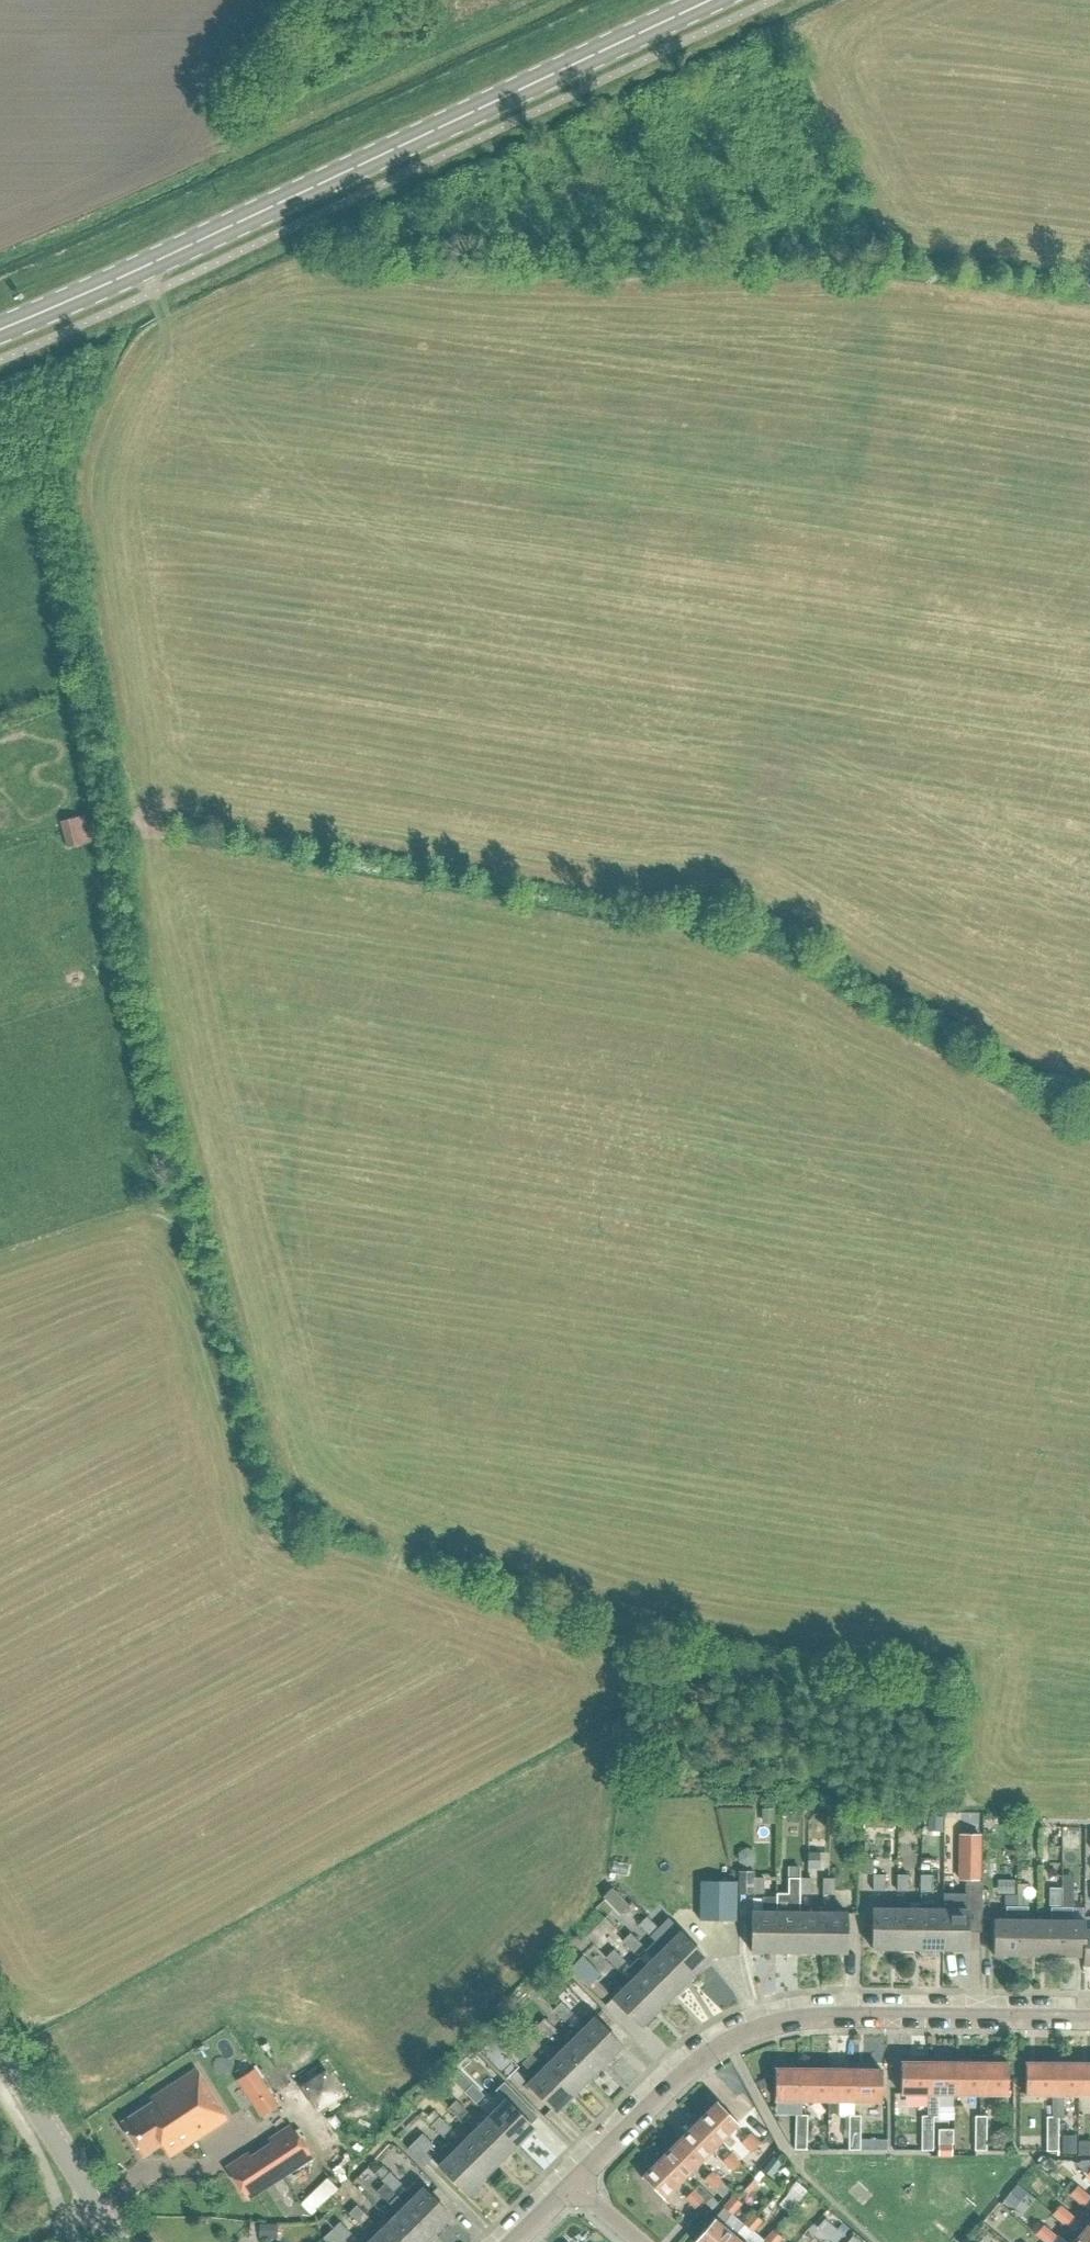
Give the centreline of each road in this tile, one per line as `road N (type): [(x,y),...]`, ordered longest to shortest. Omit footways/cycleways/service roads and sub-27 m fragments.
road 1 (secondary): [(0,330),(708,0)]
road 2 (residential): [(572,2185),(681,2069),(759,2023),(825,2011),(1089,2013)]
road 3 (tertiary): [(123,2241),(0,2047)]

